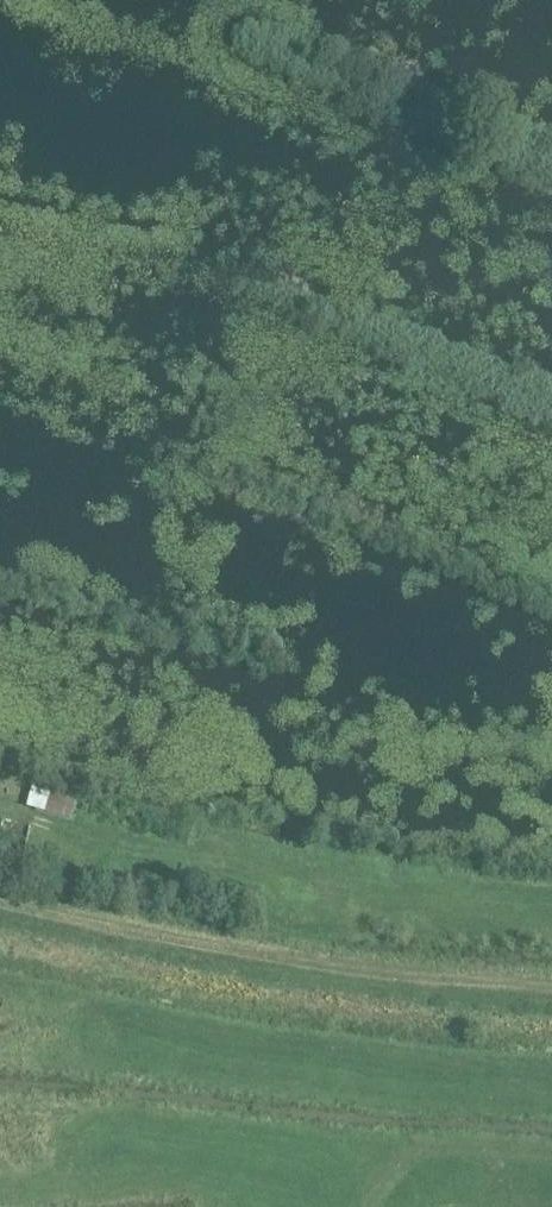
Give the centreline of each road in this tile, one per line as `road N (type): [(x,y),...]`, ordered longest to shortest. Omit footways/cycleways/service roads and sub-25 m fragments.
road 1 (track): [(551,990),(421,982),(128,933),(0,900)]
road 2 (track): [(173,856),(0,820)]

